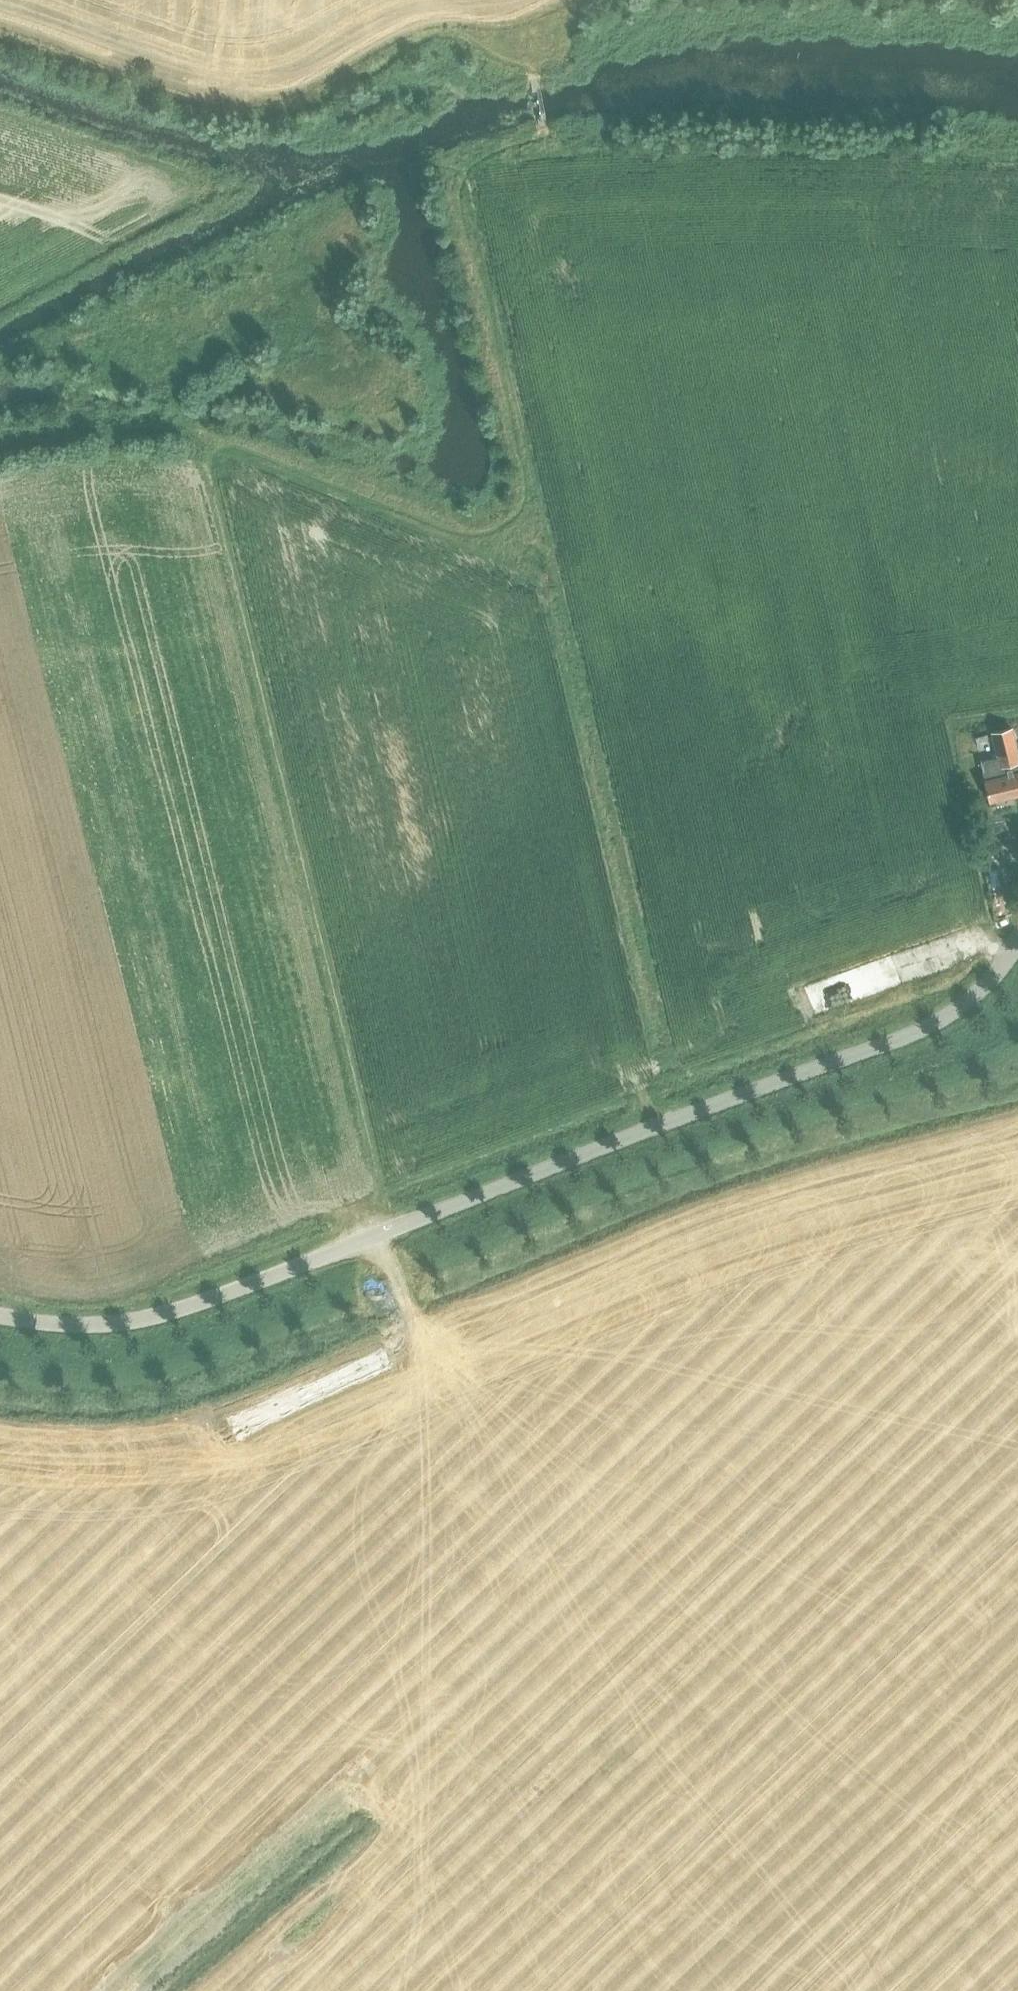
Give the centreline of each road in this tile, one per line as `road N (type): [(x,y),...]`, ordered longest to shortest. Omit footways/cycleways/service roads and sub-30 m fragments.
road 1 (unclassified): [(0,1320),(93,1327),(145,1318),(919,1028),(984,986),(1017,942)]

